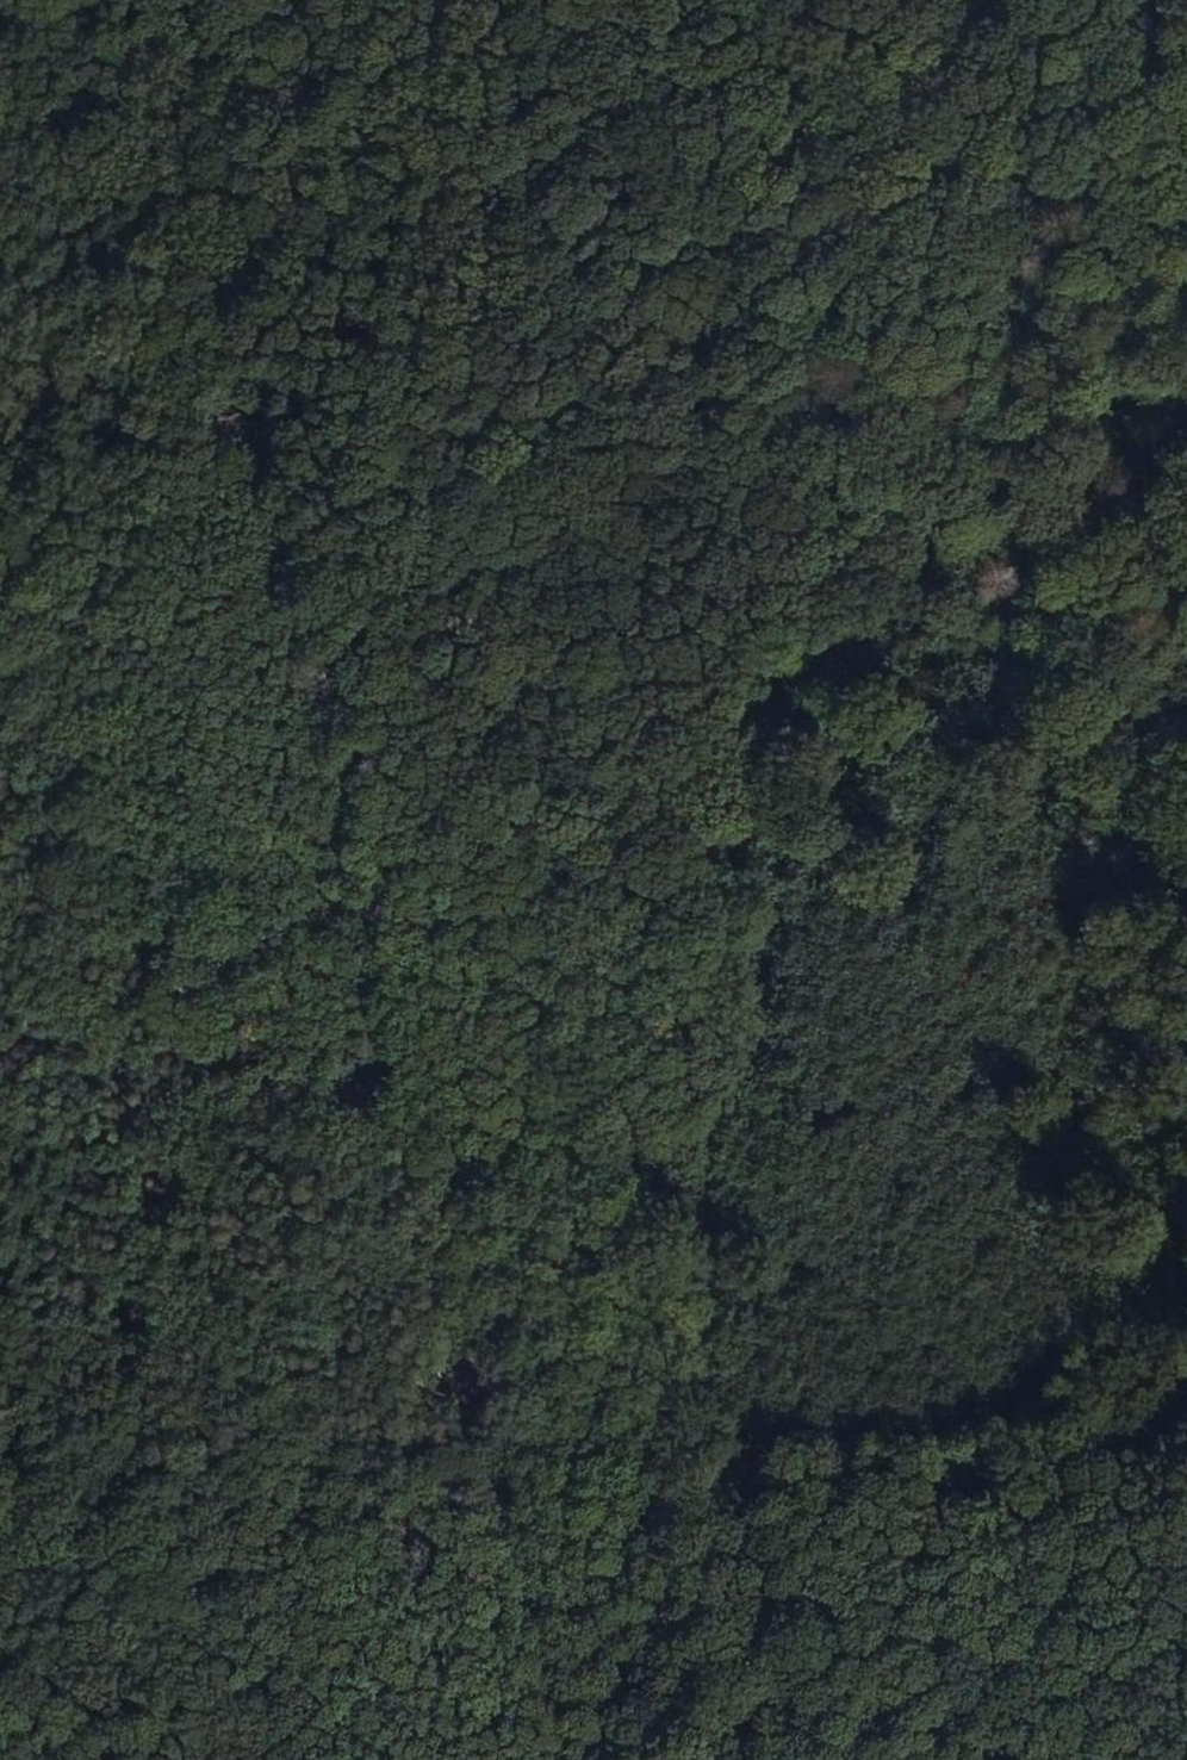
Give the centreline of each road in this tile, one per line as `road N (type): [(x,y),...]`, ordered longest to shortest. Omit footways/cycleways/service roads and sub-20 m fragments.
road 1 (track): [(0,1456),(1186,1440)]

